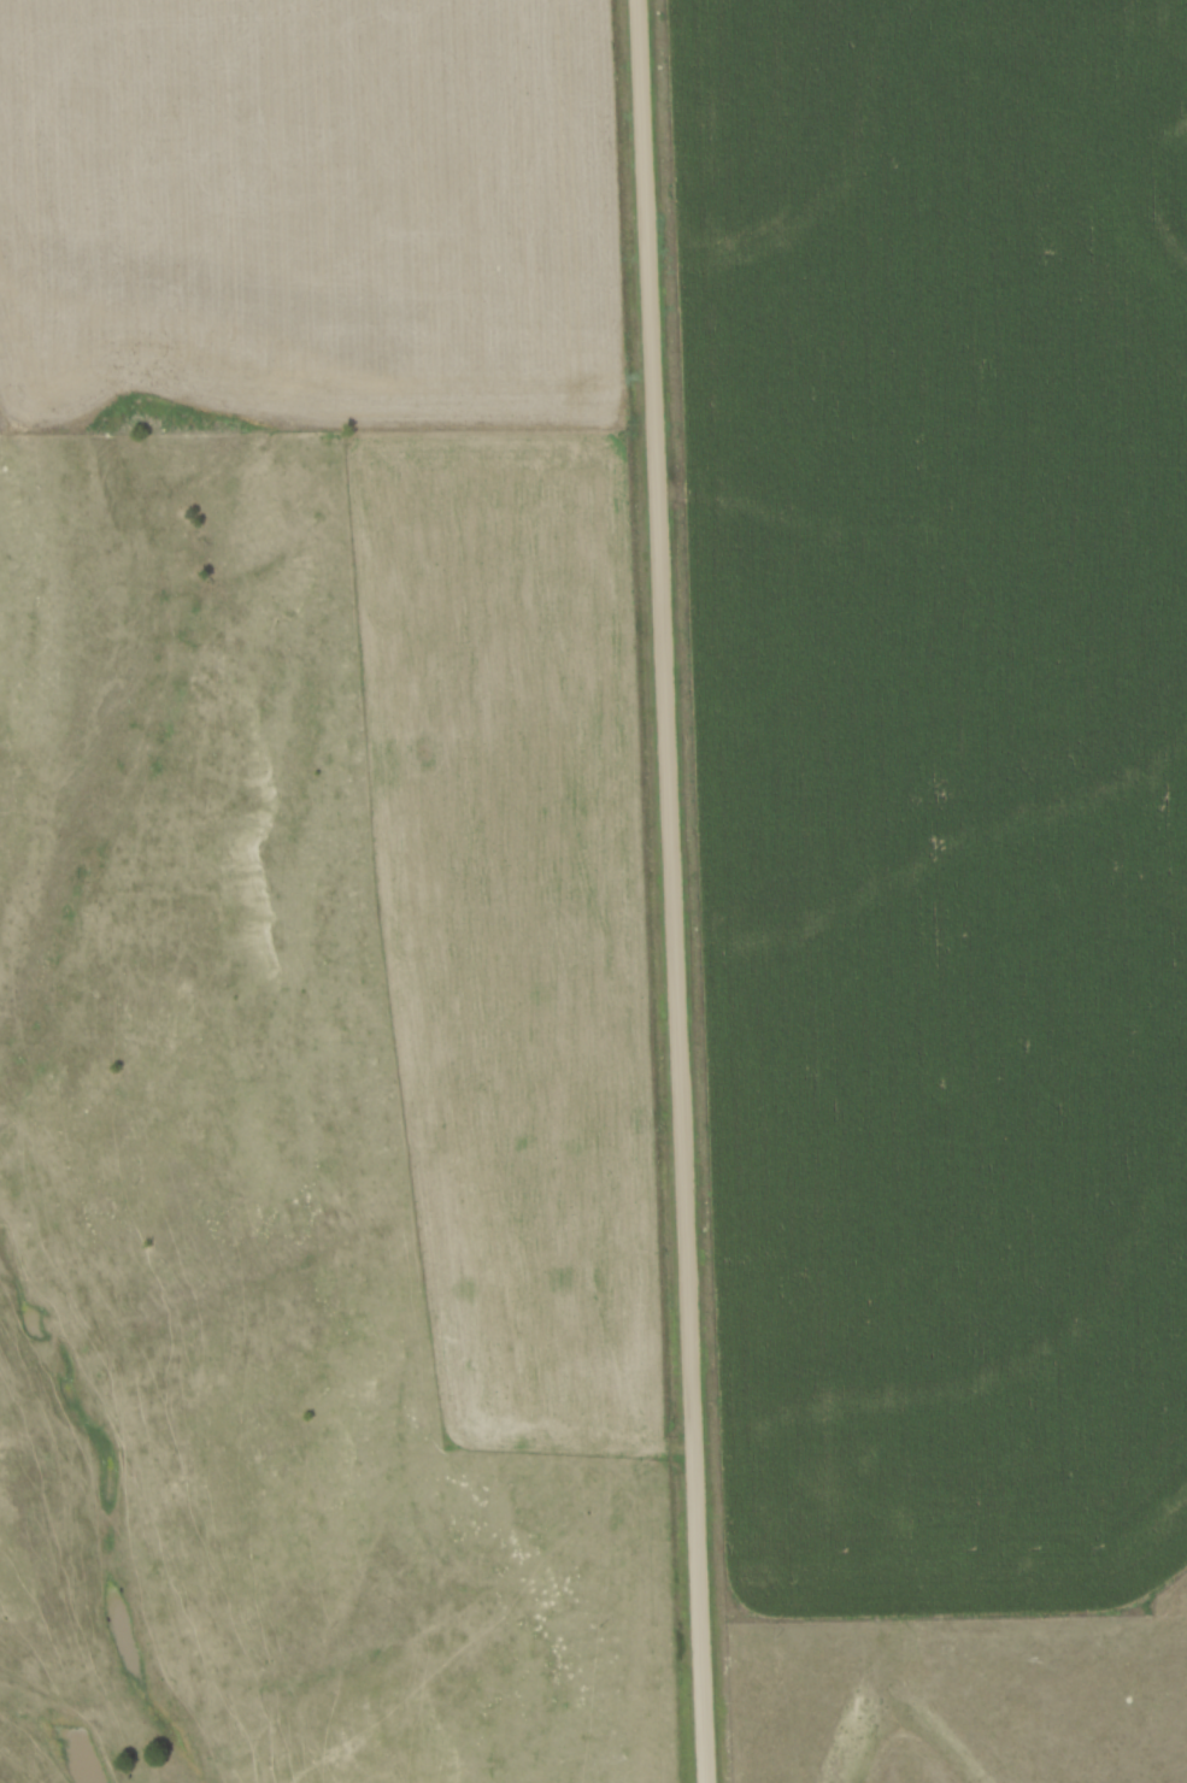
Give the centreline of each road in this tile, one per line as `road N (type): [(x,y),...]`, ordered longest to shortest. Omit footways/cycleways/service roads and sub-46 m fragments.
road 1 (residential): [(639,0),(706,1782)]

